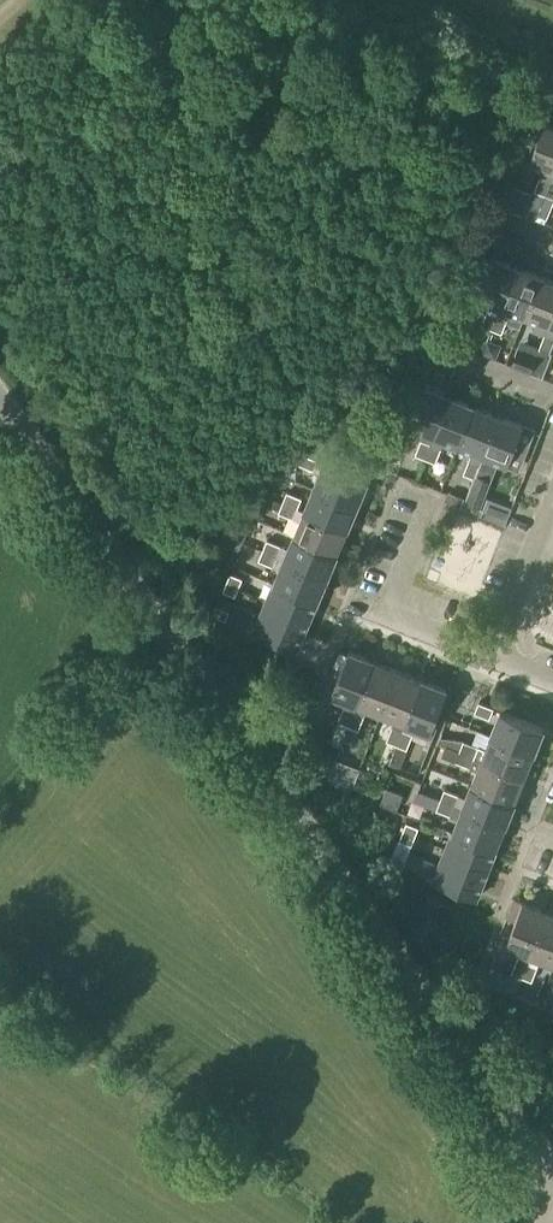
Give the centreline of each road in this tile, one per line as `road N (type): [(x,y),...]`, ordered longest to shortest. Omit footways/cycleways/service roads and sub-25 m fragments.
road 1 (residential): [(552,1181),(0,400)]
road 2 (residential): [(493,656),(384,613),(423,510)]
road 3 (residential): [(493,656),(552,500)]

